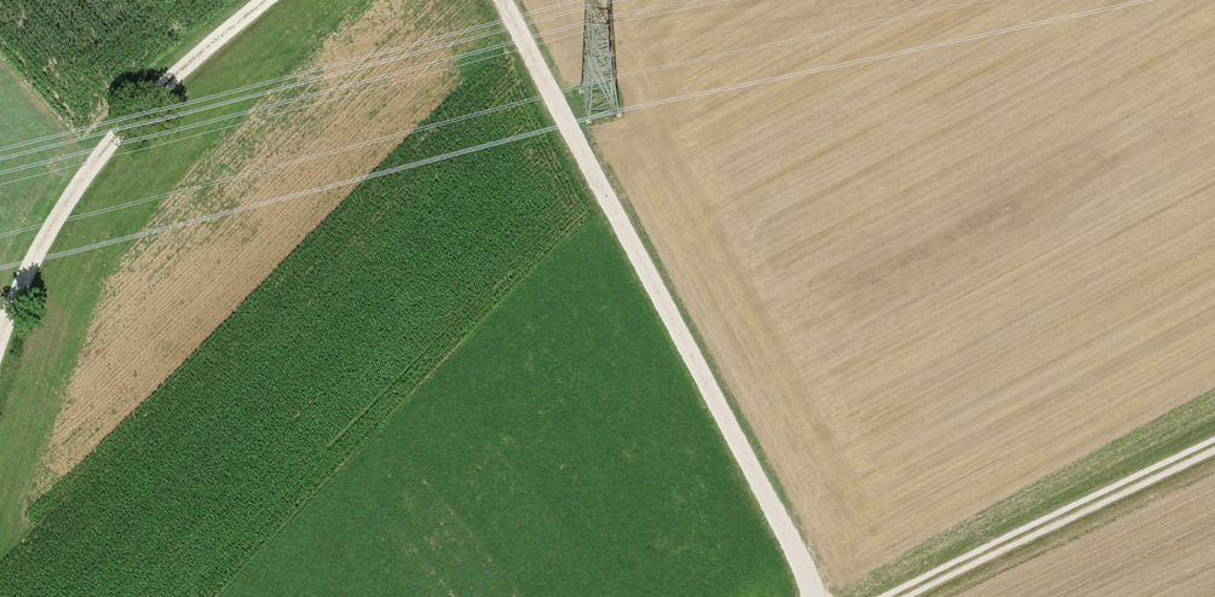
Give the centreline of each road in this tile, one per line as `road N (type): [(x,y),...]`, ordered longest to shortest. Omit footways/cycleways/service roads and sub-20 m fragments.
road 1 (track): [(496,0),(807,596)]
road 2 (track): [(0,326),(16,282),(78,182),(164,86),(262,0)]
road 3 (track): [(883,596),(1214,437)]

